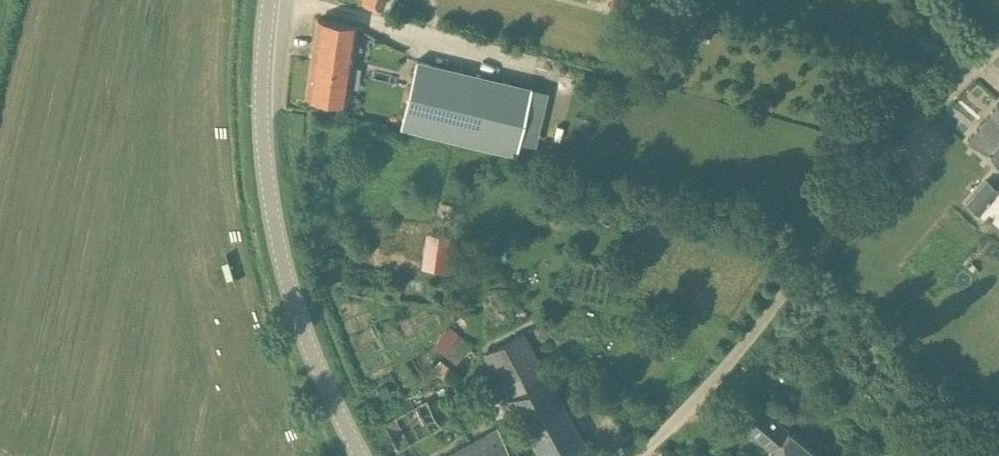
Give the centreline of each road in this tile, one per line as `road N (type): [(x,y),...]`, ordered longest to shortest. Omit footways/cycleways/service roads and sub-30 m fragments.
road 1 (unclassified): [(637,455),(715,379),(932,105),(998,45)]
road 2 (tertiary): [(363,455),(305,333),(277,223),(267,150),(273,0)]

